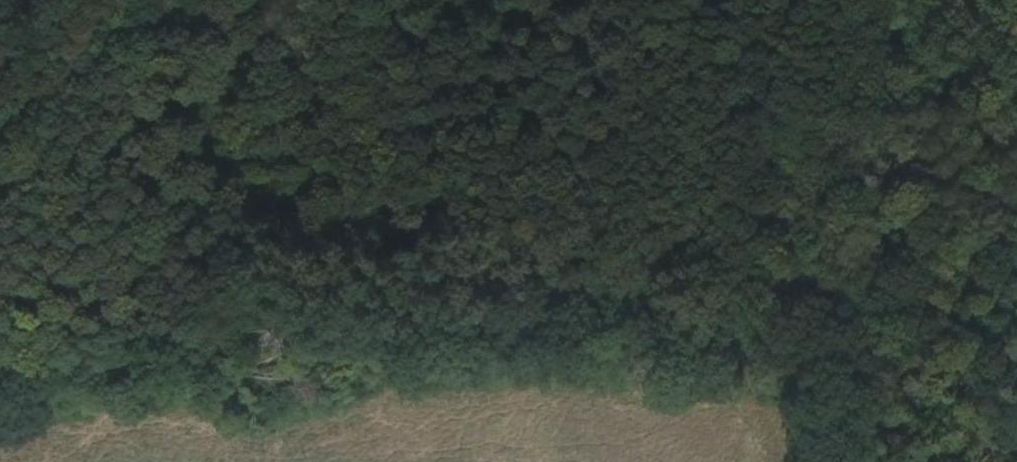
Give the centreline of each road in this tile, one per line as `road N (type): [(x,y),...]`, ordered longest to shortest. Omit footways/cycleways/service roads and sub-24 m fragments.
road 1 (track): [(177,0),(0,138)]

